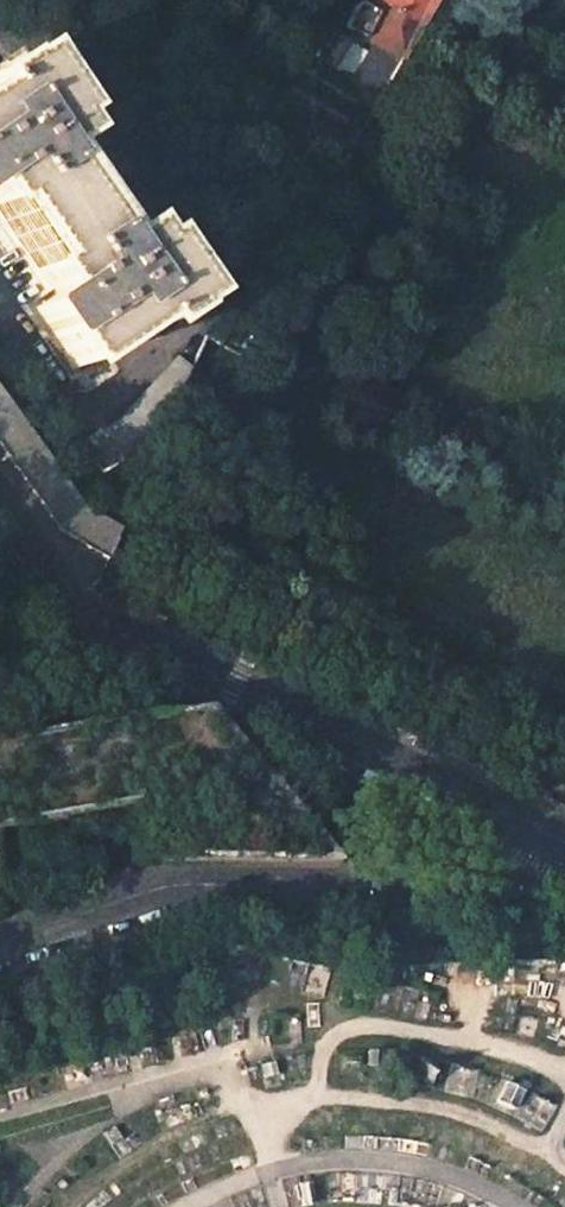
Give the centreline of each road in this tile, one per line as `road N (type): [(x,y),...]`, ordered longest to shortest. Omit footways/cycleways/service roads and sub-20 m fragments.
road 1 (tertiary): [(0,497),(48,581),(80,616),(544,832)]
road 2 (unclassified): [(544,832),(513,876),(164,885),(0,944)]

